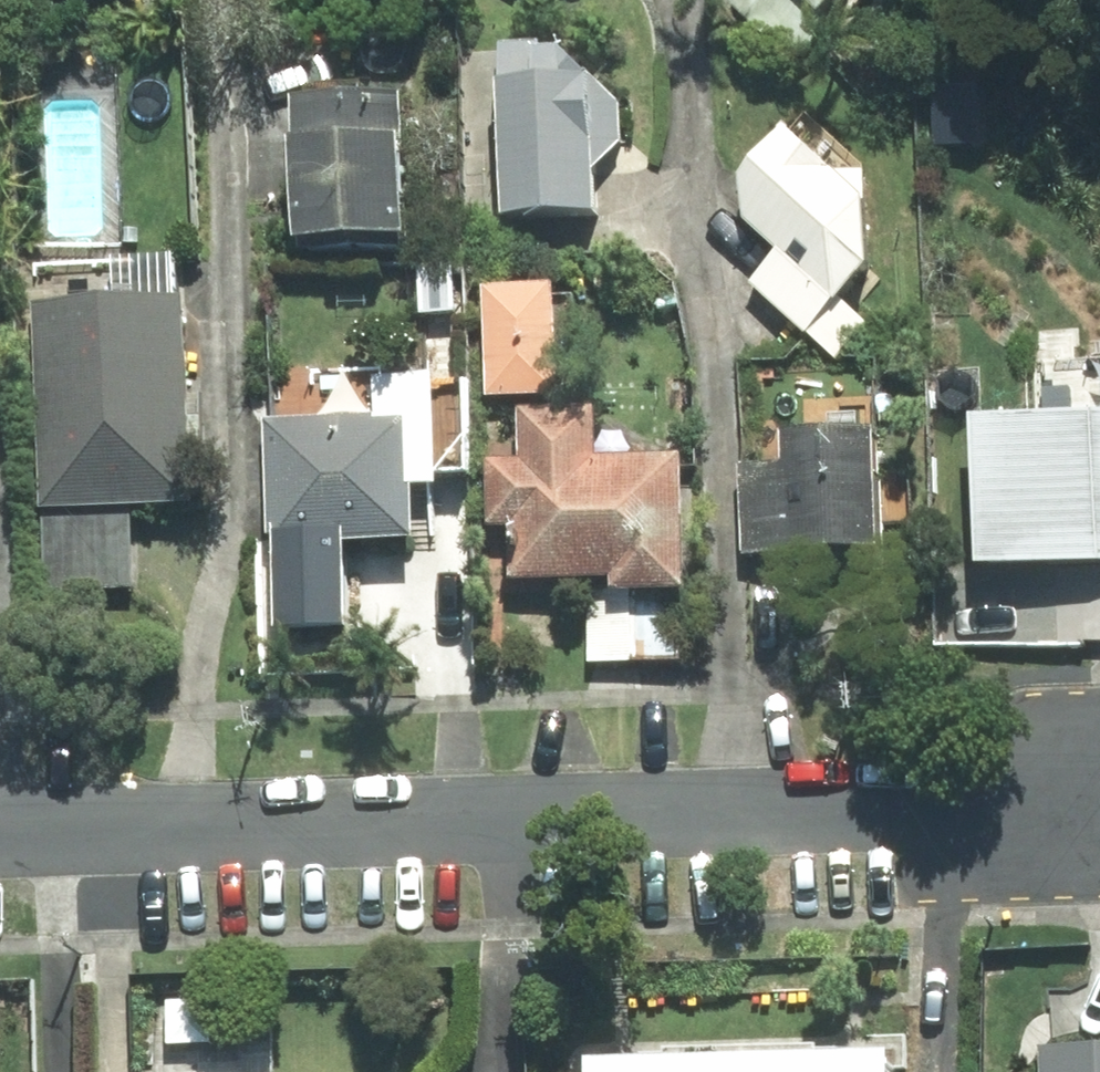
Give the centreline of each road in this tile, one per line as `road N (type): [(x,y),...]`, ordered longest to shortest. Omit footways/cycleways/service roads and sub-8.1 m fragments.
road 1 (residential): [(1021,809),(0,838)]

